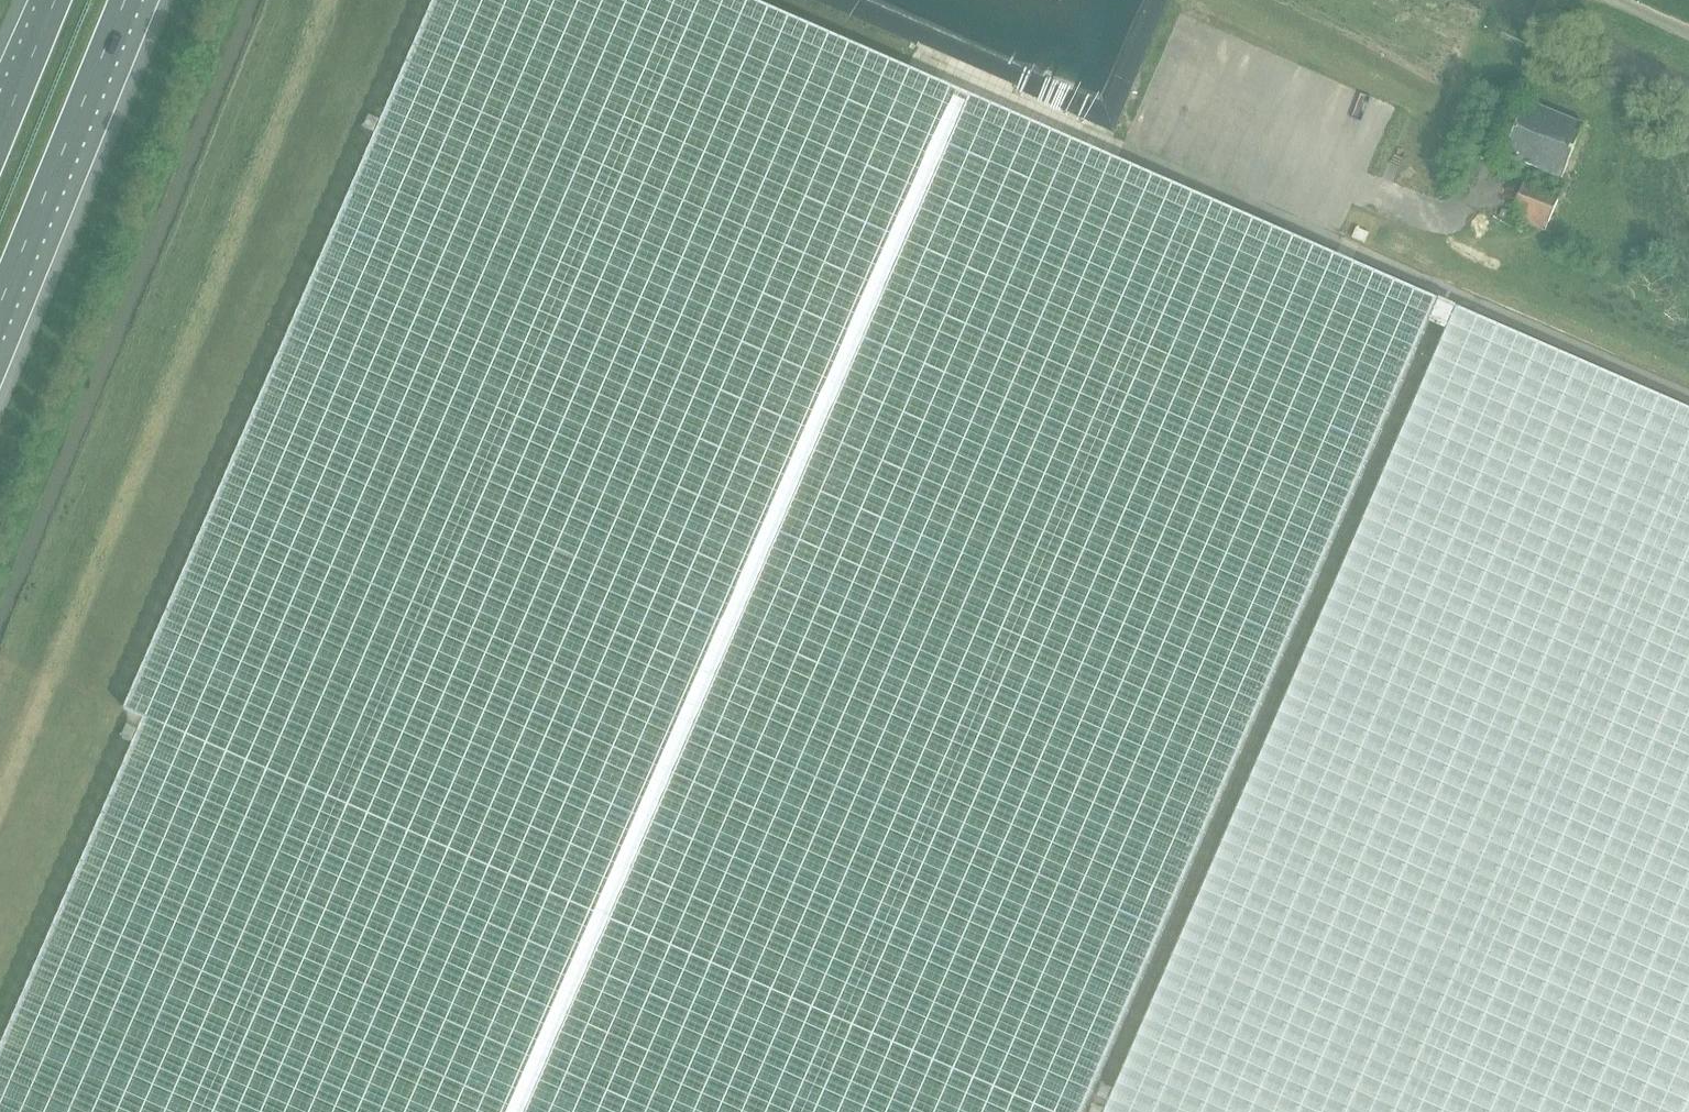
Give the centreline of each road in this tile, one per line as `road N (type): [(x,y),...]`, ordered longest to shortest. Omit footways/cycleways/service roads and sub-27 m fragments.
road 1 (motorway): [(0,303),(125,0)]
road 2 (motorway): [(57,0),(0,137)]

